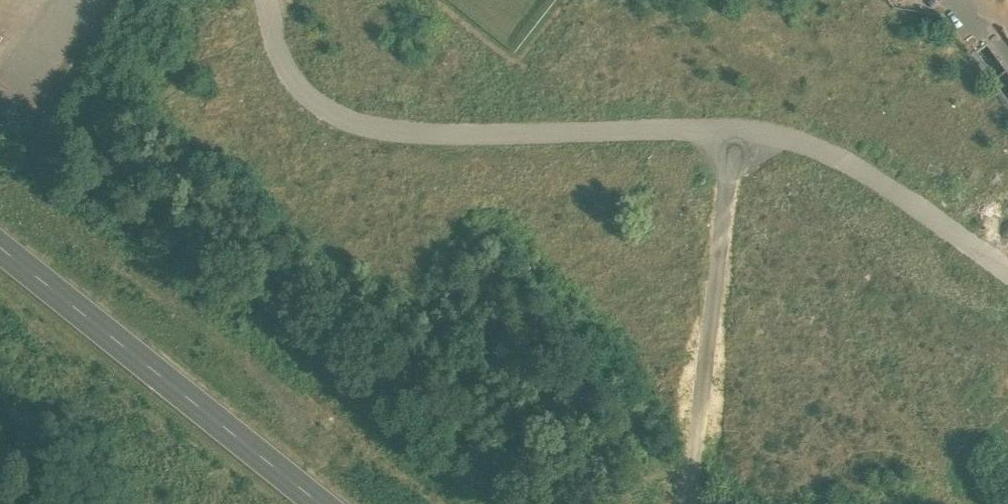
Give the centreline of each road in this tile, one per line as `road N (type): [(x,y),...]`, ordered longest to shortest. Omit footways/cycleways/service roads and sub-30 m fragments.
road 1 (secondary): [(0,253),(312,503)]

